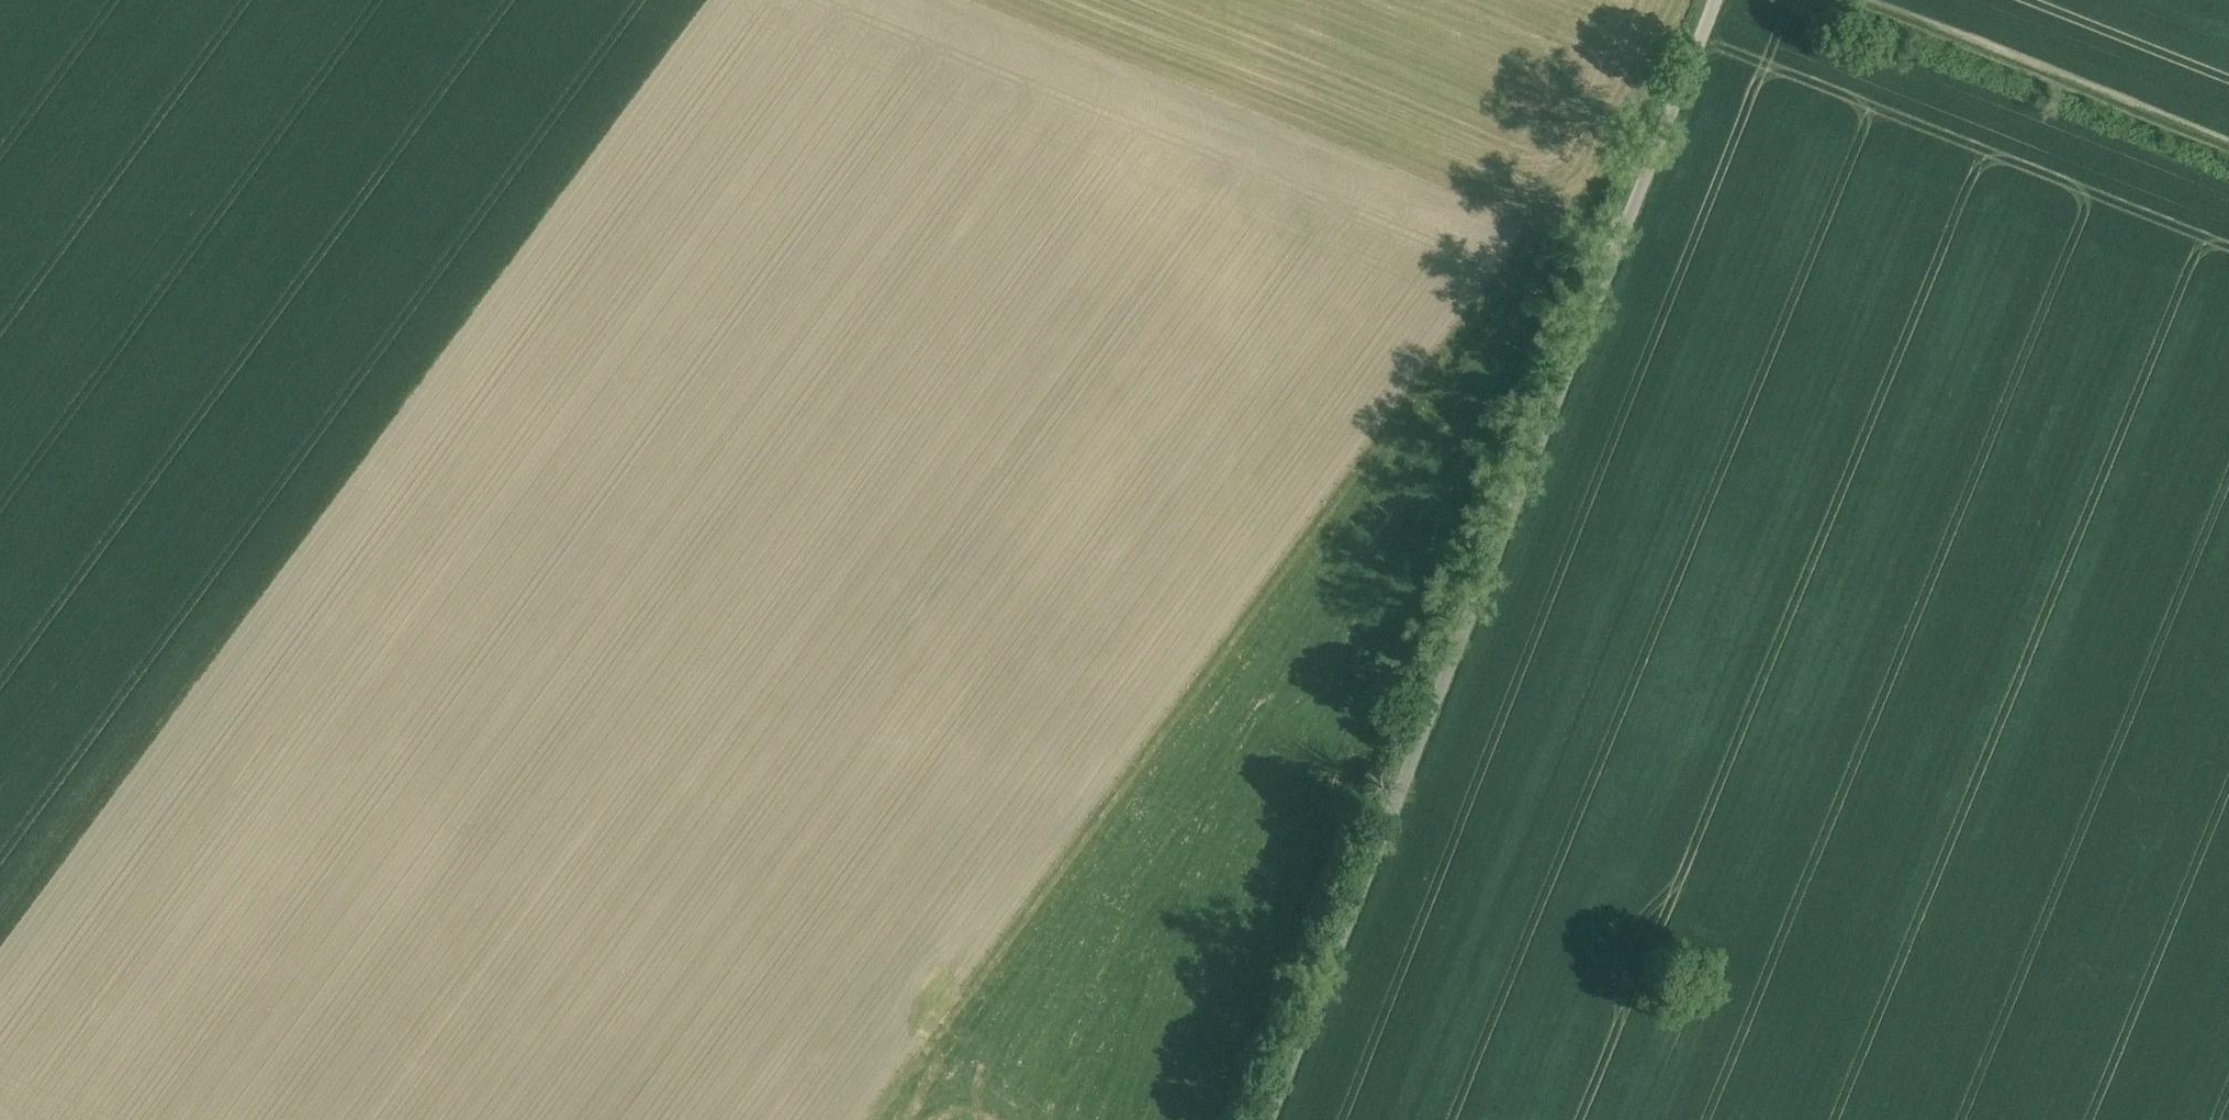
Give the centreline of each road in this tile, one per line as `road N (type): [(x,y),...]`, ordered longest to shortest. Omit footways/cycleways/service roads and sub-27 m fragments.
road 1 (unclassified): [(1721,0),(1272,1119)]
road 2 (track): [(1848,0),(2228,152)]

